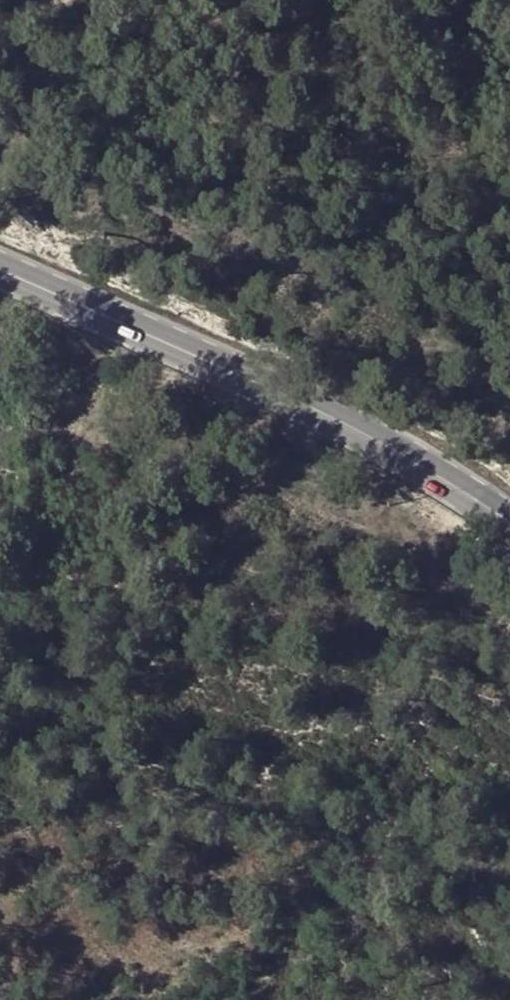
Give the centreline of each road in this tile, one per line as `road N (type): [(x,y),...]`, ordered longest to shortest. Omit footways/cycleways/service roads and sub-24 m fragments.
road 1 (tertiary): [(509,523),(236,366),(0,258)]

